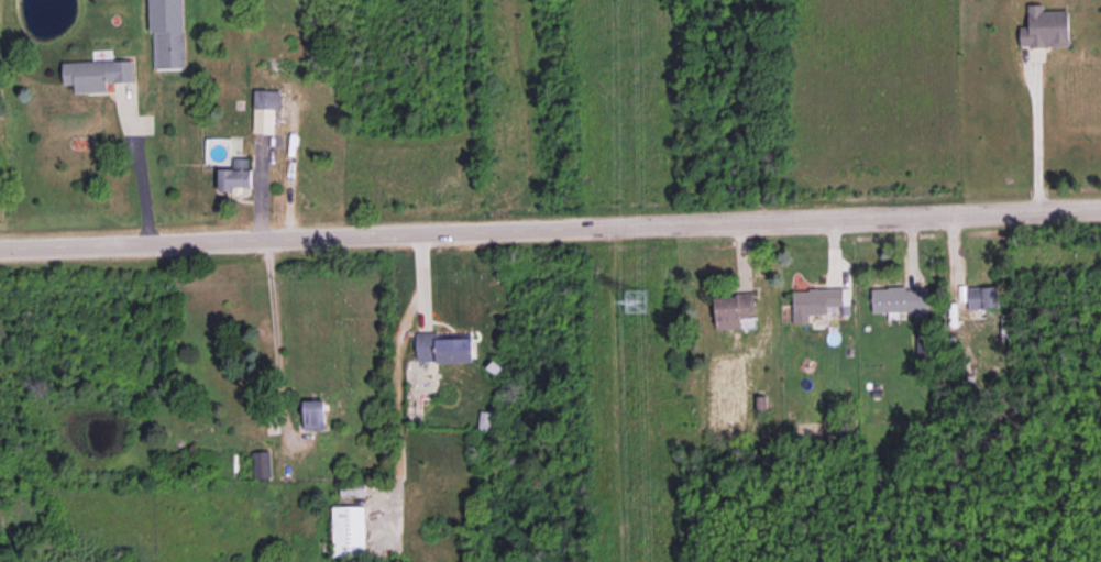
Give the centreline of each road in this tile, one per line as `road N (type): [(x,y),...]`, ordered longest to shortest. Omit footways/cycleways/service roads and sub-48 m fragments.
road 1 (residential): [(1100,209),(0,247)]

